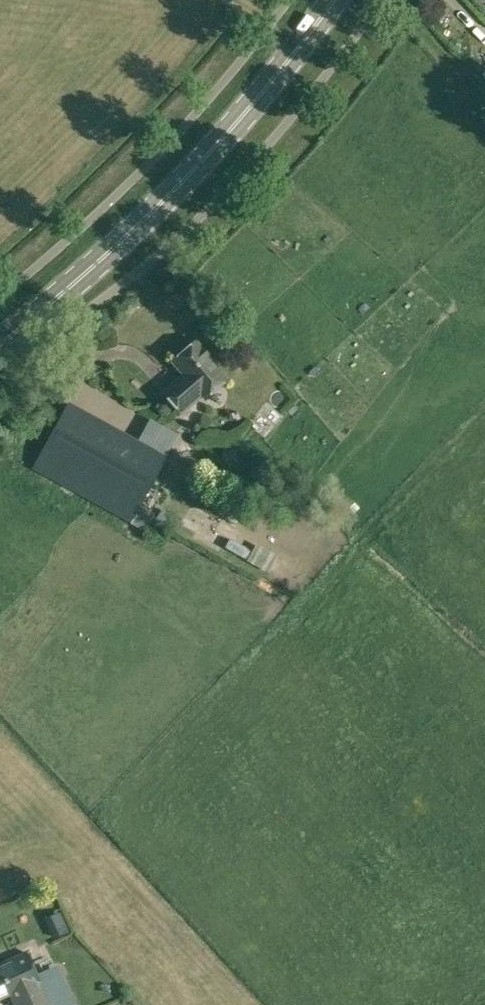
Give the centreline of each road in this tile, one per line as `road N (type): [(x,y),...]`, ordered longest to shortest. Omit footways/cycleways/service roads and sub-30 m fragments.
road 1 (secondary): [(0,346),(209,161),(334,0)]

